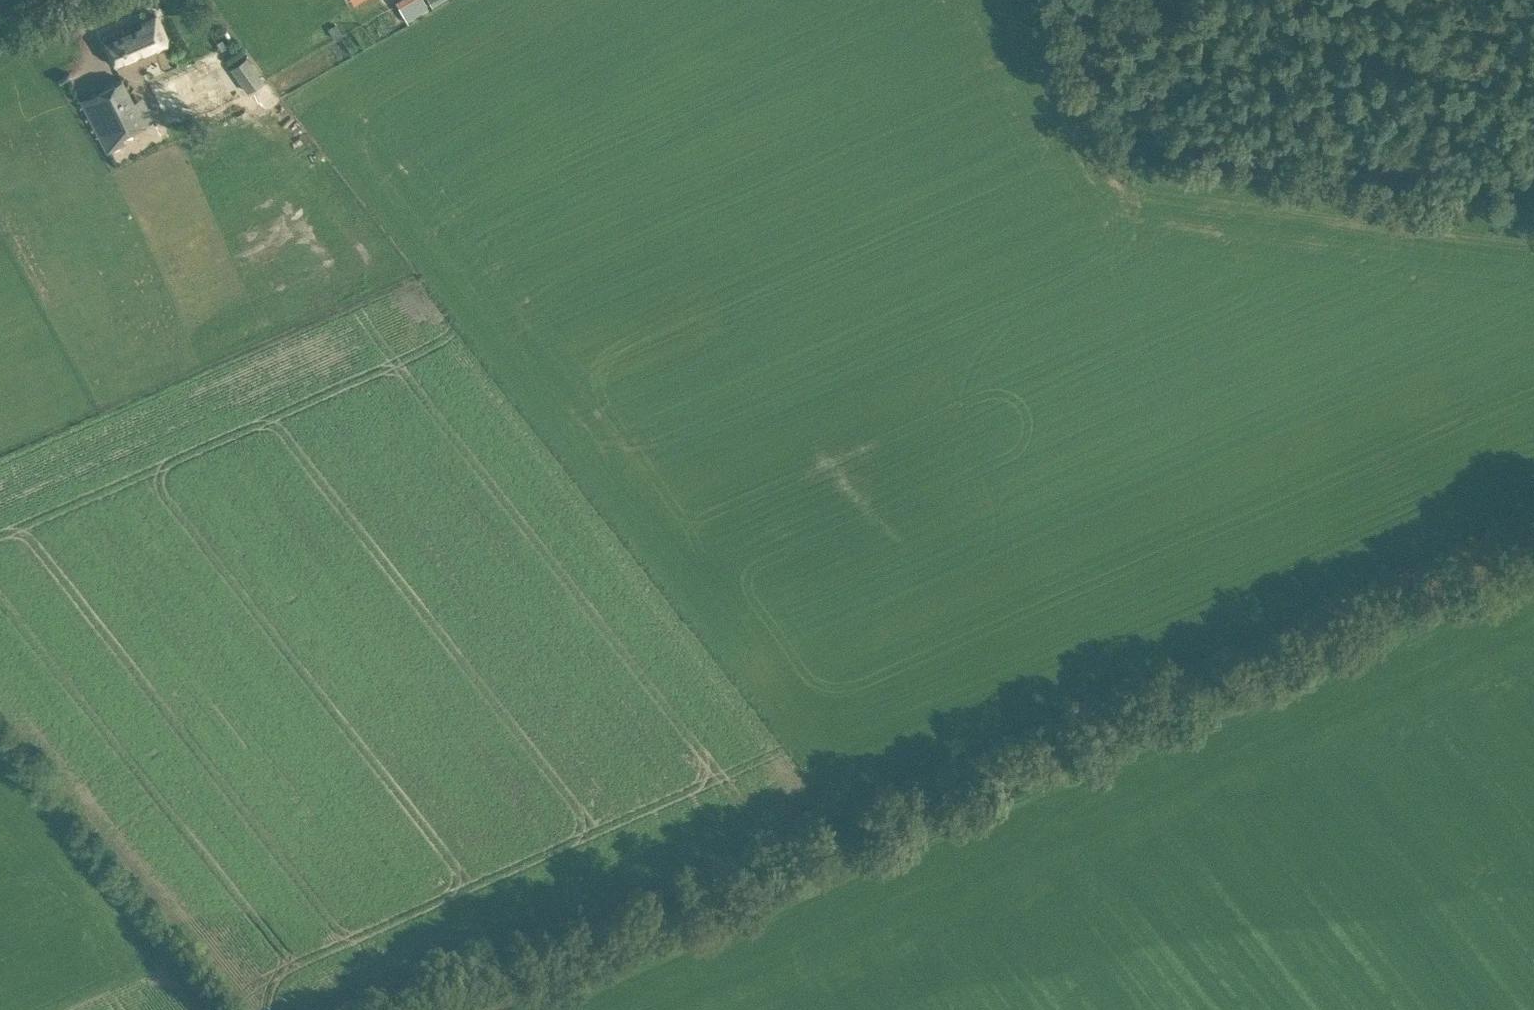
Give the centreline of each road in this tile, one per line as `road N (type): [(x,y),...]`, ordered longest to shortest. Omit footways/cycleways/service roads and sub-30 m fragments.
road 1 (track): [(830,891),(1533,585)]
road 2 (track): [(557,1009),(830,891)]

